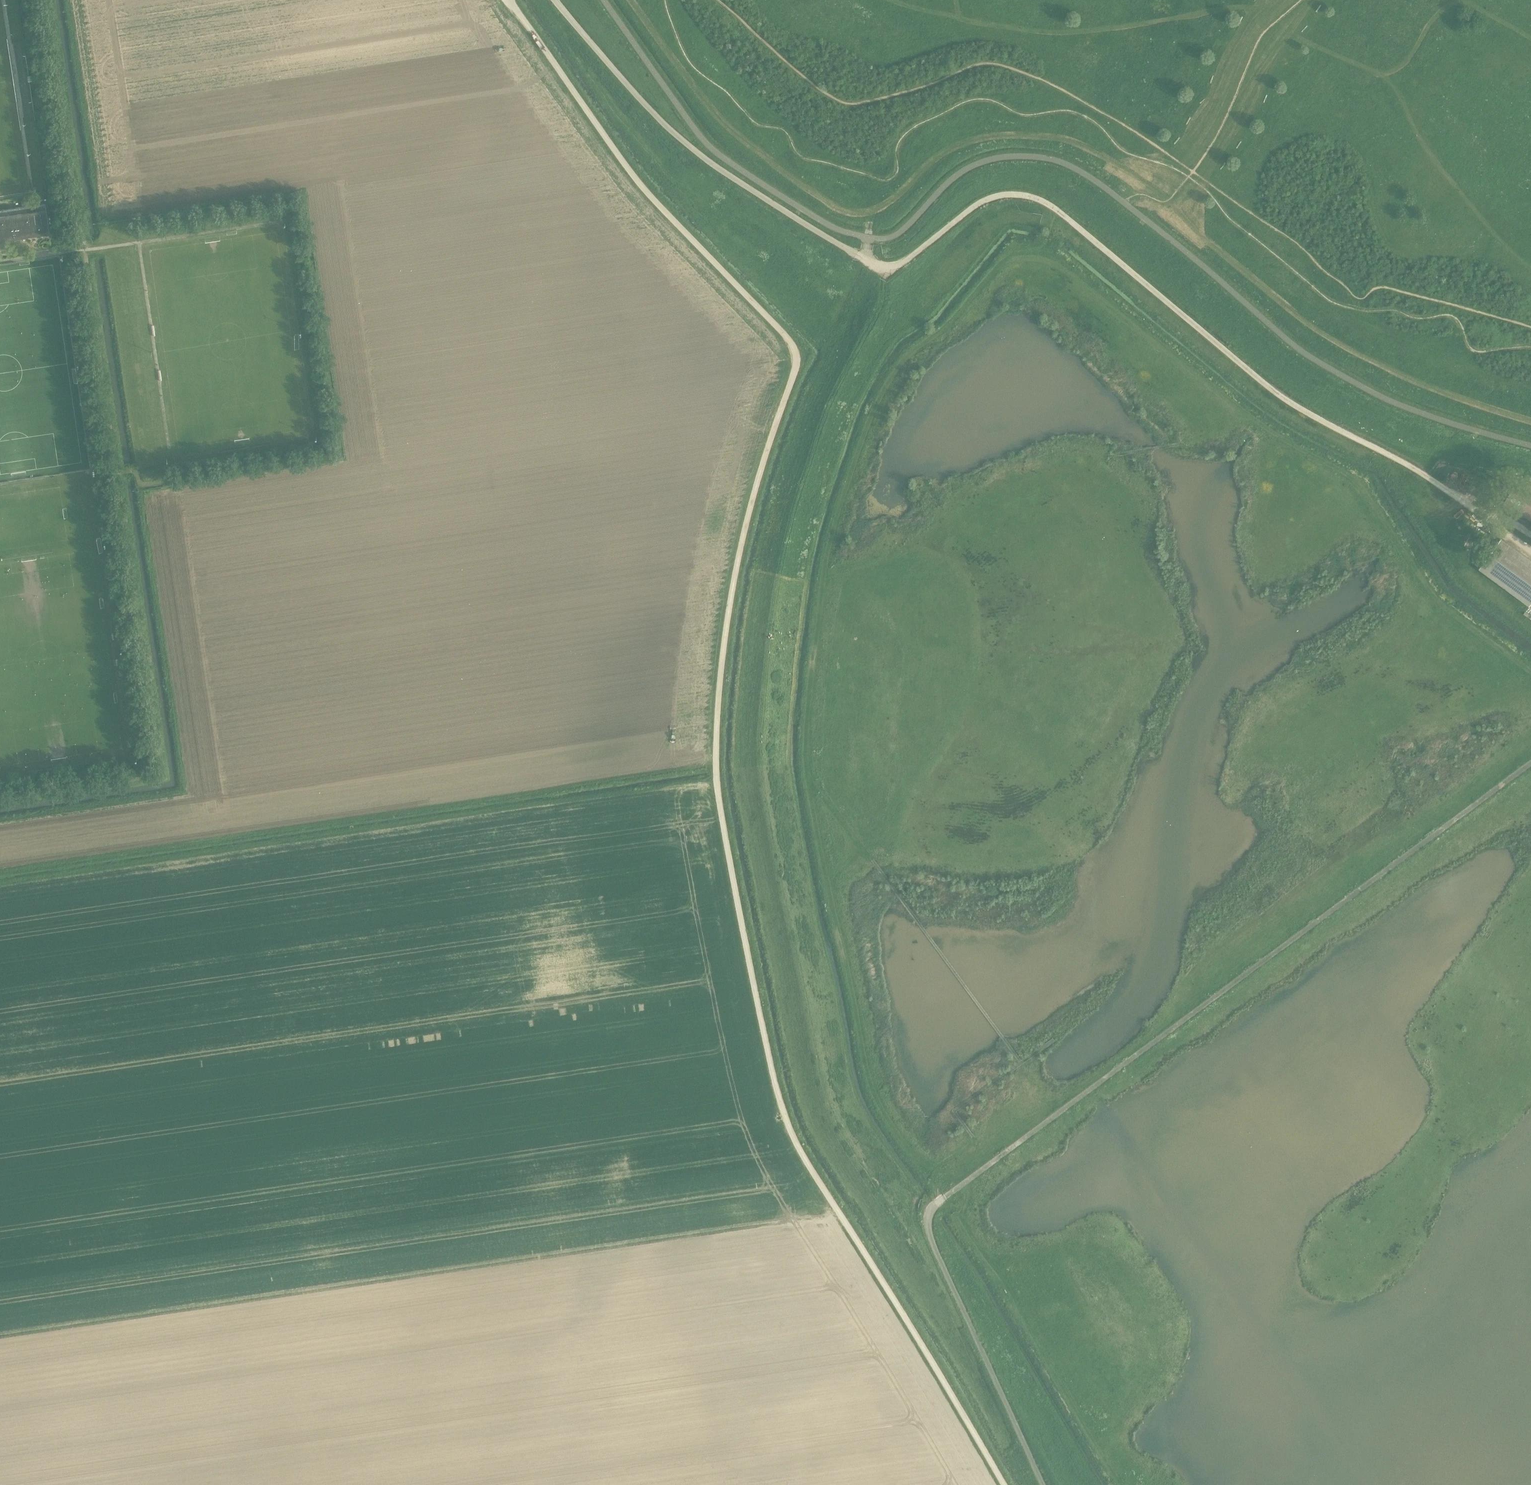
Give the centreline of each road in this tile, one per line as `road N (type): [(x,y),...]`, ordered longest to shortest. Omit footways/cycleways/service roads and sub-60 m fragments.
road 1 (track): [(1530,350),(1479,353),(1451,317),(1416,321),(1329,302),(1208,192),(1180,171),(1125,152),(1078,113),(1025,115),(974,100),(904,135),(878,171),(805,156),(696,70),(666,0)]

